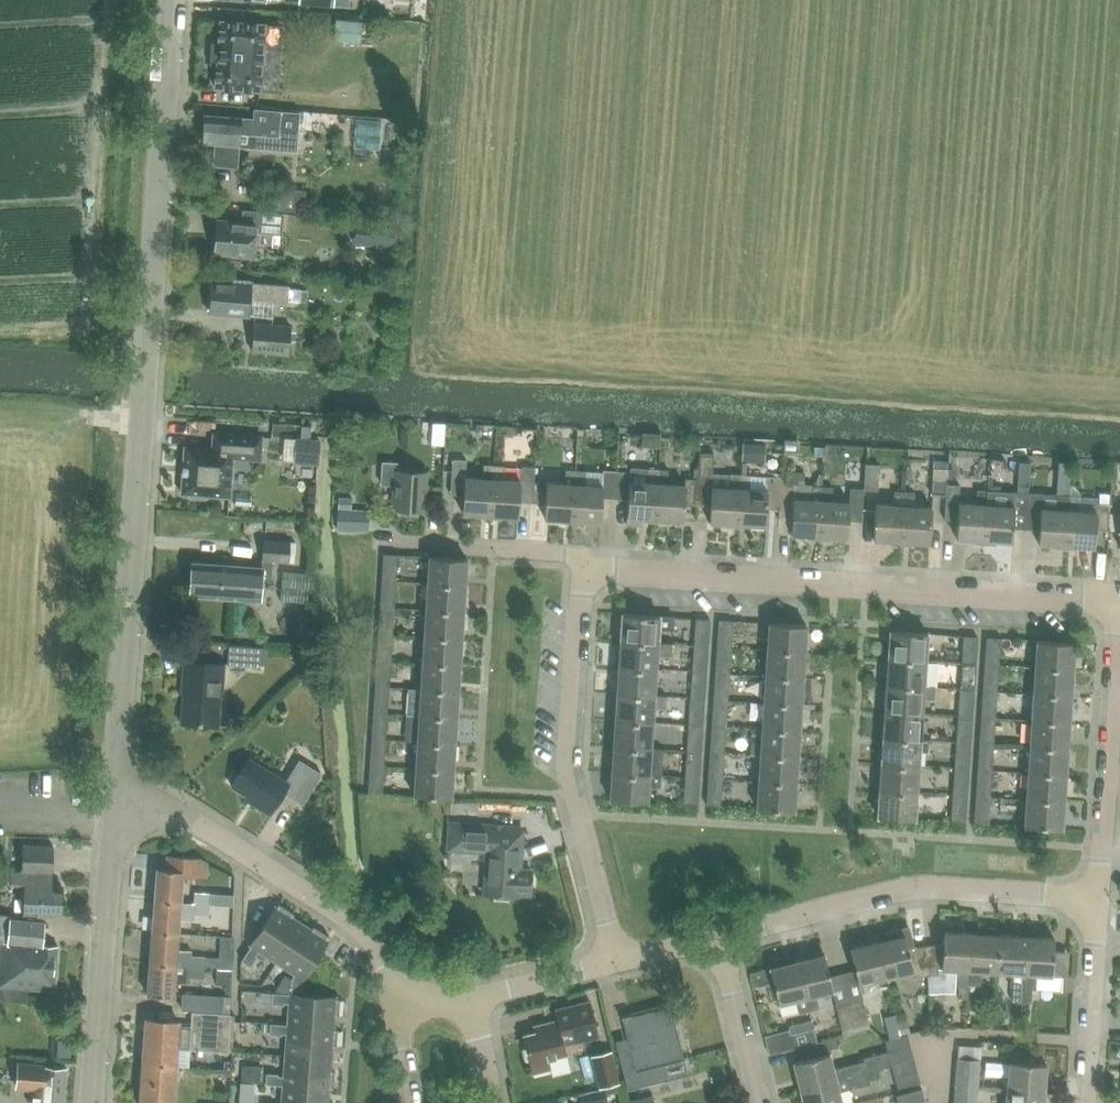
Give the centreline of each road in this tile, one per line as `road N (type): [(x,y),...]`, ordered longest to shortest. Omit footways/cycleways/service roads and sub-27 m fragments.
road 1 (tertiary): [(118,803),(177,0)]
road 2 (residential): [(584,570),(1093,600),(1109,608)]
road 3 (residential): [(616,962),(568,775),(584,570)]
road 4 (residential): [(720,937),(905,890),(1104,901)]
road 5 (residential): [(396,985),(378,946),(348,917),(192,821),(118,803)]
road 6 (tertiary): [(93,1102),(118,803)]
road 7 (residential): [(1109,608),(1118,625),(1104,901)]
road 8 (residential): [(1093,1042),(934,1032),(935,1102)]
road 9 (residential): [(584,570),(564,553),(388,540)]
road 10 (residential): [(759,1102),(720,937)]
road 11 (residential): [(469,999),(616,962)]
road 12 (residential): [(1093,1042),(1104,901)]

